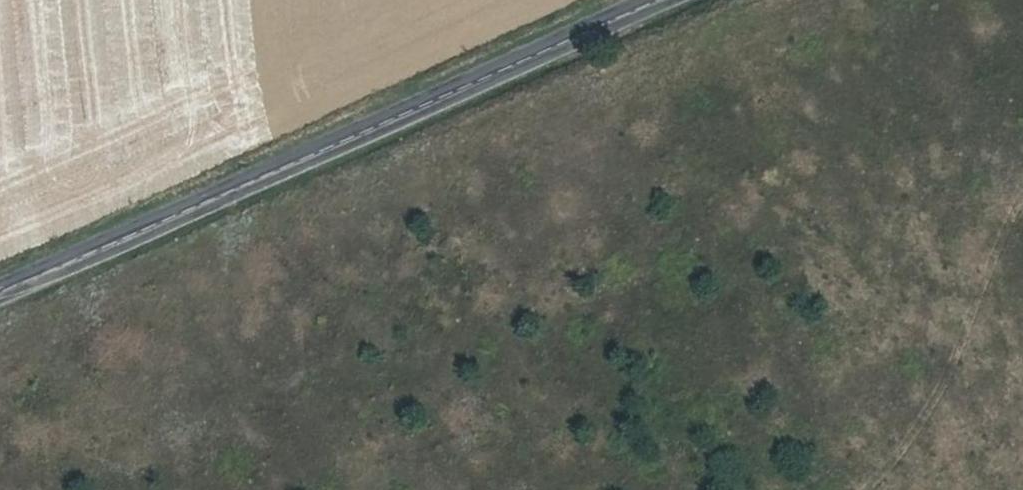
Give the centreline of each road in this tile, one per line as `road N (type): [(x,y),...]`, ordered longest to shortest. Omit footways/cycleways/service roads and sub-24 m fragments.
road 1 (tertiary): [(656,0),(0,293)]

